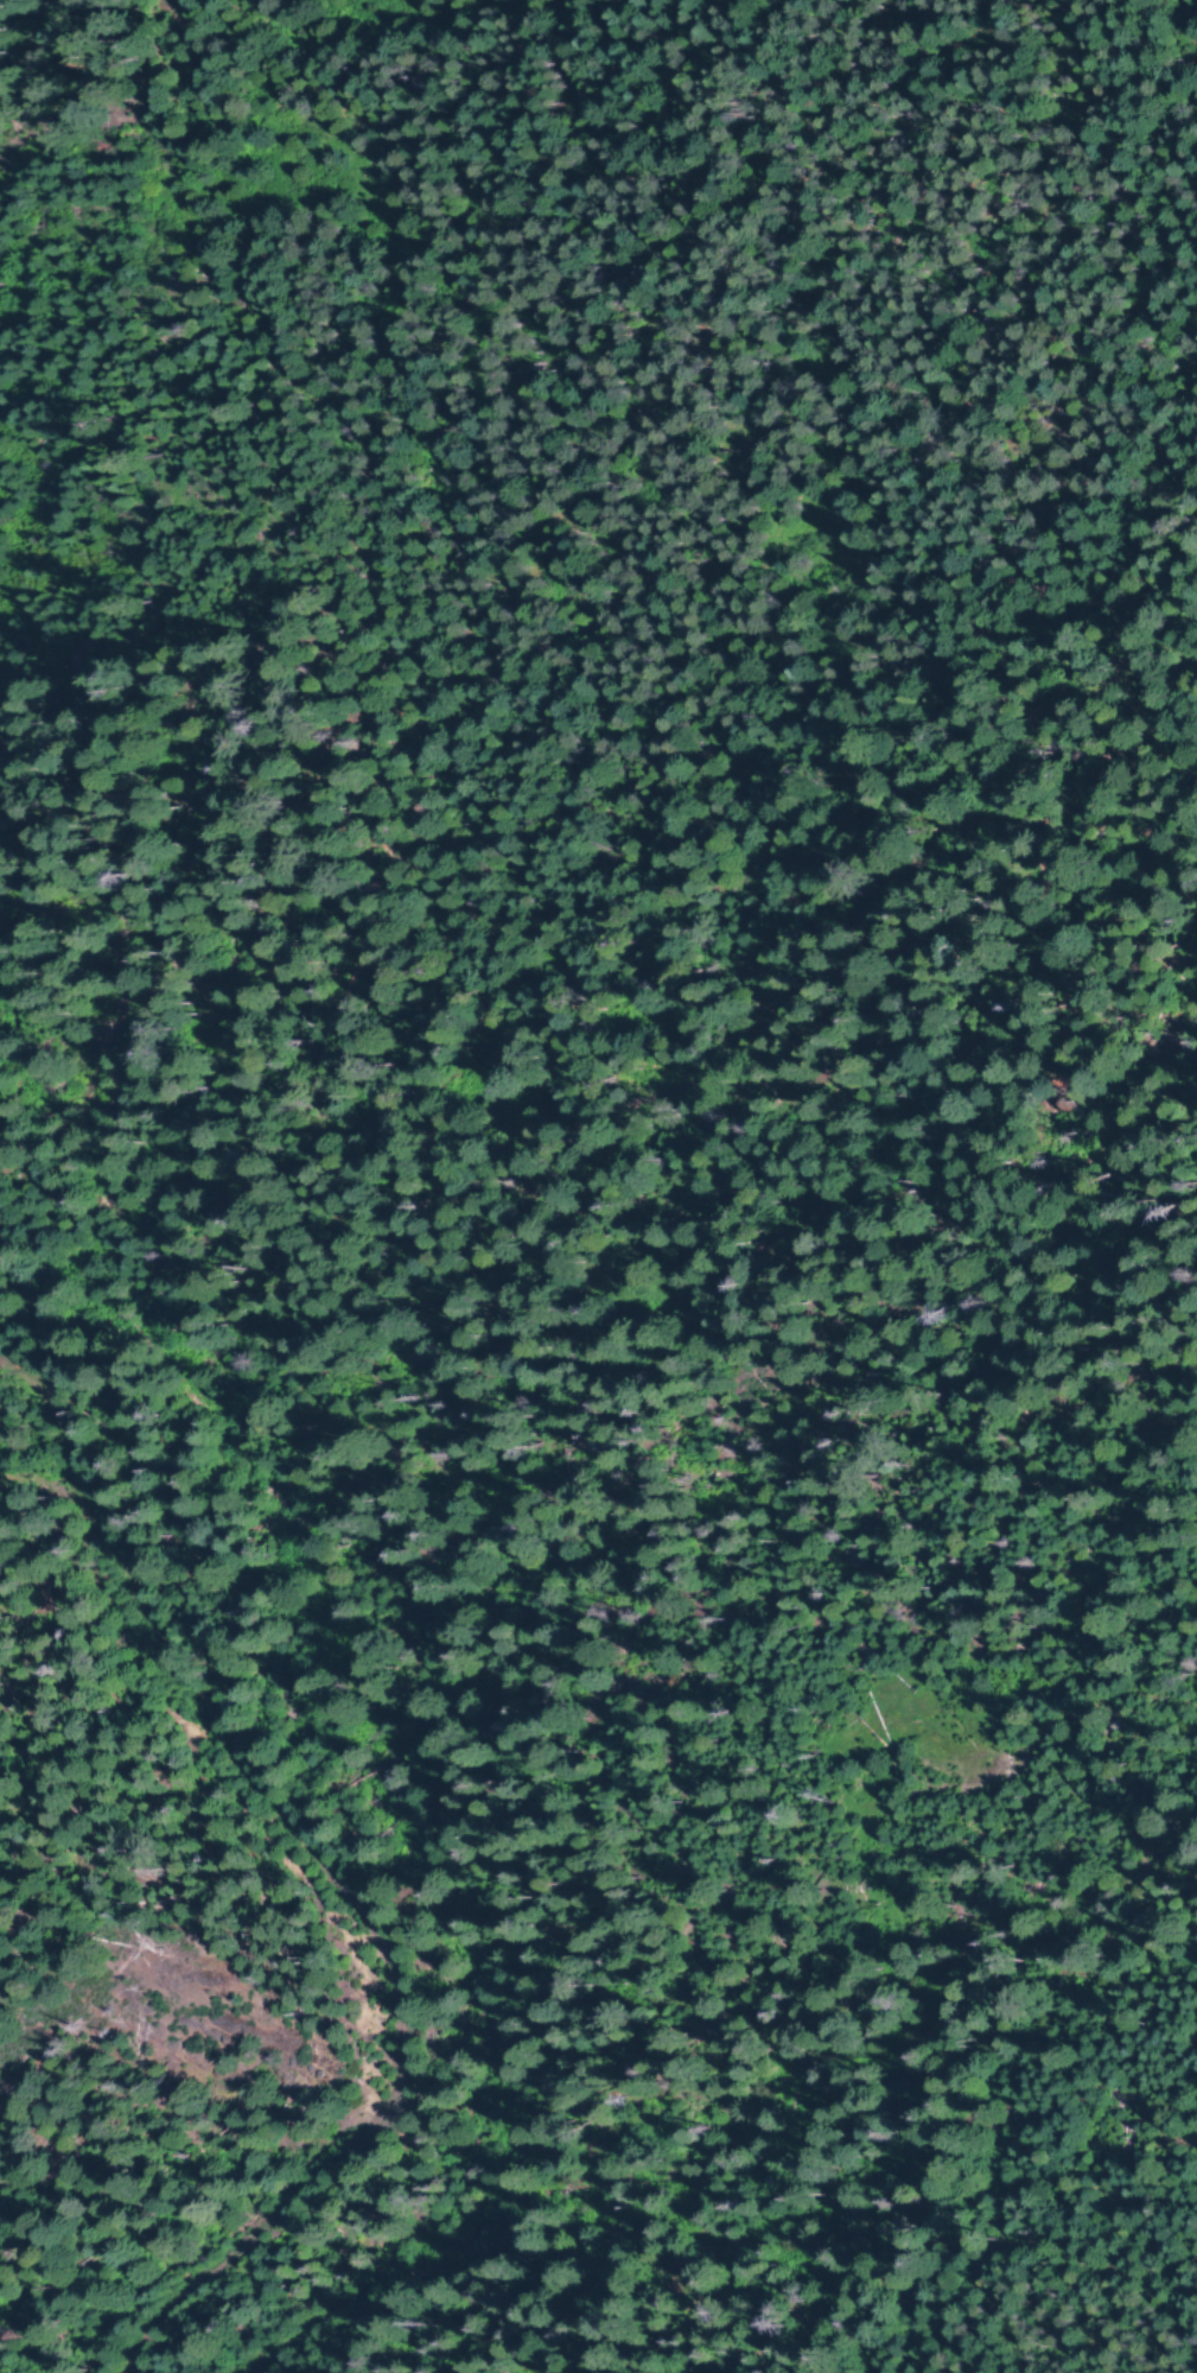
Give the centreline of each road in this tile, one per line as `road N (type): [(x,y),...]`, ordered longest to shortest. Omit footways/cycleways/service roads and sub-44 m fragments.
road 1 (track): [(354,1892),(176,1656),(75,1452),(40,1396),(0,1363)]
road 2 (track): [(113,2372),(158,2320),(380,2114),(393,2083),(389,1978),(378,1930),(354,1892)]
road 3 (track): [(1196,1713),(1139,1695),(1113,1699),(1065,1717),(953,1789)]

